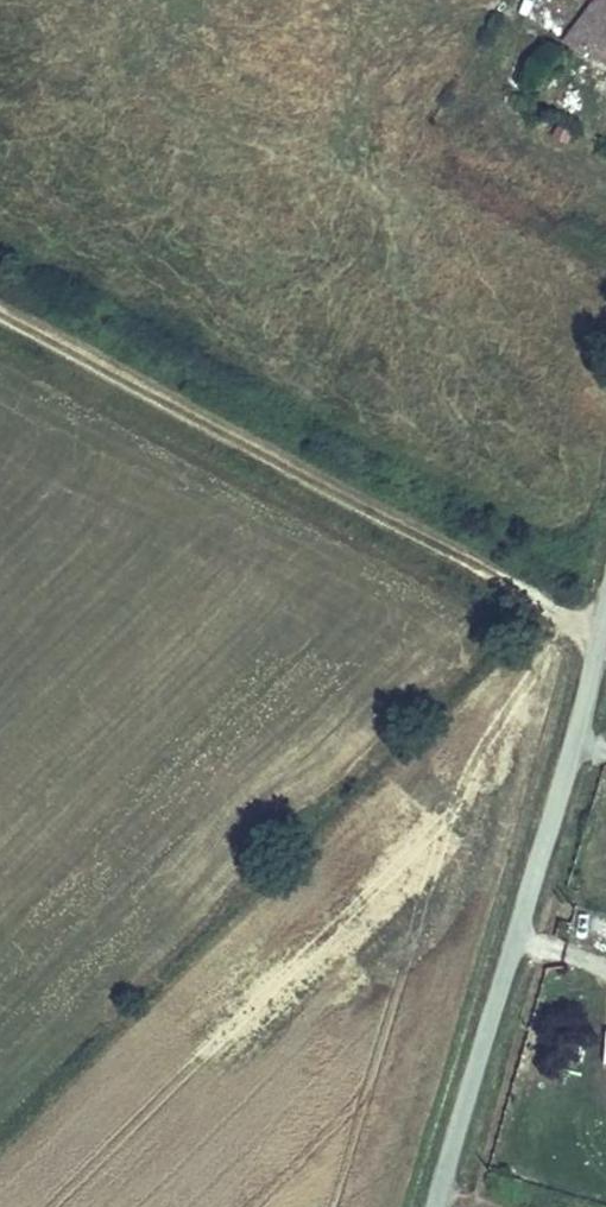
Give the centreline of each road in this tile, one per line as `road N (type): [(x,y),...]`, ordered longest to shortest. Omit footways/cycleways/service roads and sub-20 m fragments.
road 1 (track): [(605,608),(519,587),(0,318)]
road 2 (unclassified): [(605,613),(578,733),(435,1206)]

